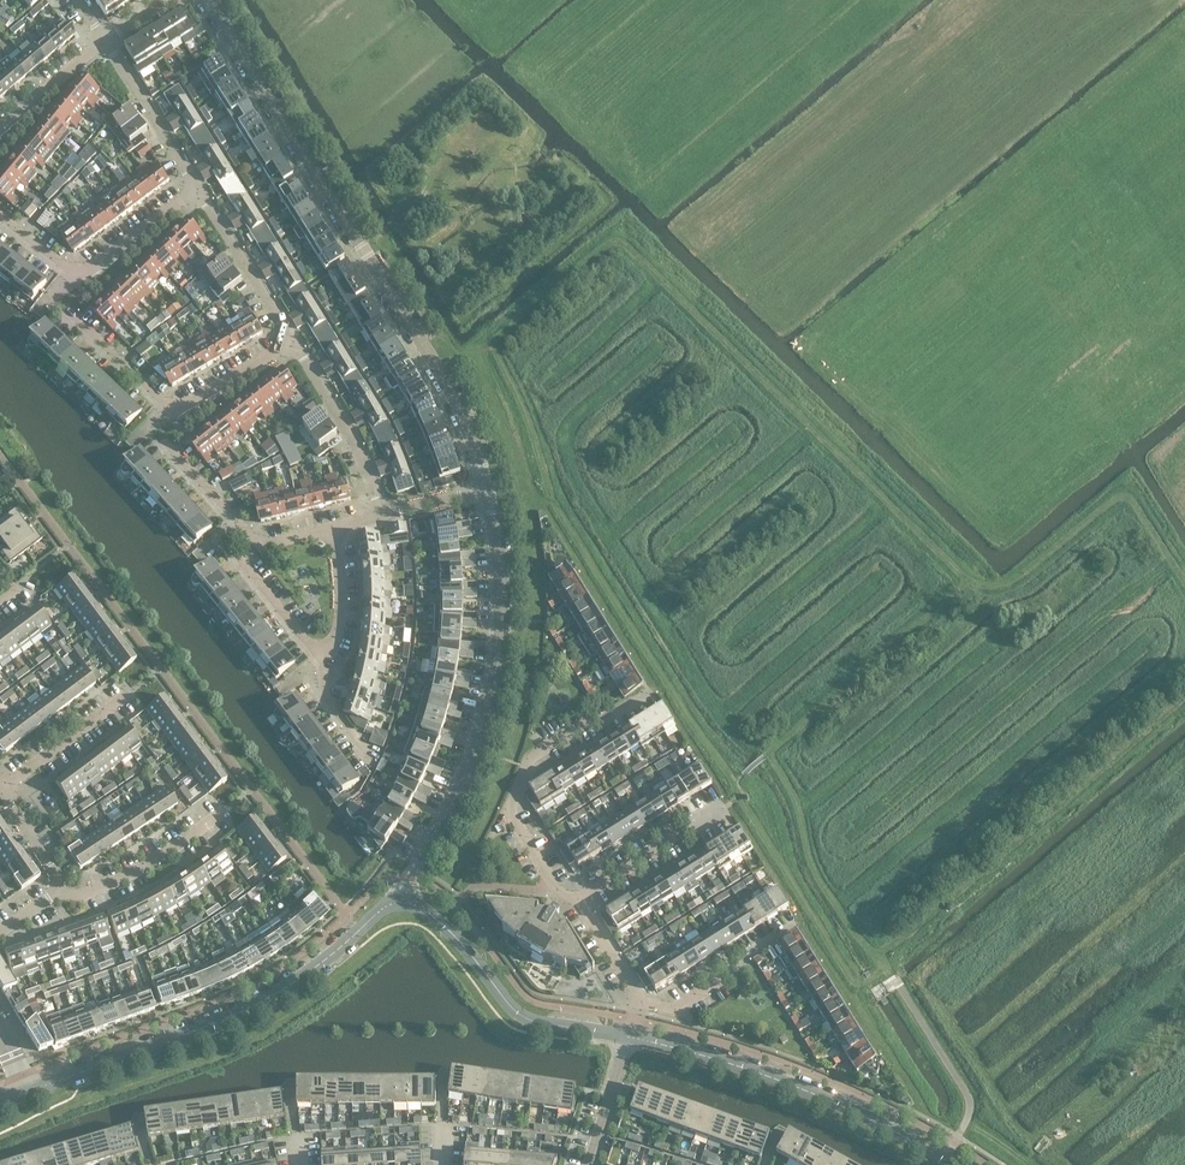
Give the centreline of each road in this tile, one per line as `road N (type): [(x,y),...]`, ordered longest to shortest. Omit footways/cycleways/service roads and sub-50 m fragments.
road 1 (tertiary): [(488,487),(449,387),(208,0)]
road 2 (tertiary): [(406,903),(409,879),(477,752),(498,666),(502,598),(488,487)]
road 3 (tertiary): [(28,1093),(269,1000),(328,961),(381,912),(406,903)]
road 4 (tertiary): [(945,1161),(853,1111),(745,1068),(630,1039)]
road 5 (residential): [(577,900),(558,895),(508,813),(534,756),(648,698)]
road 6 (residential): [(291,343),(169,412),(70,314)]
road 7 (tertiary): [(630,1039),(524,1017),(442,923),(406,903)]
road 8 (residential): [(0,218),(77,276),(196,190)]
road 9 (residential): [(380,514),(359,453),(291,343)]
road 10 (residential): [(64,889),(90,893),(134,875),(224,811)]
road 11 (residential): [(291,343),(196,190)]
road 12 (residential): [(196,190),(105,37)]
road 13 (residential): [(577,900),(718,811)]
road 14 (residential): [(1,794),(133,693)]
road 15 (residential): [(630,1039),(643,1005),(577,900)]
road 16 (residential): [(258,545),(243,564),(323,660)]
road 17 (residential): [(323,660),(345,612),(338,525)]
road 18 (residential): [(0,126),(105,37)]
road 19 (residential): [(166,445),(258,545)]
road 20 (residential): [(593,1164),(630,1039)]

